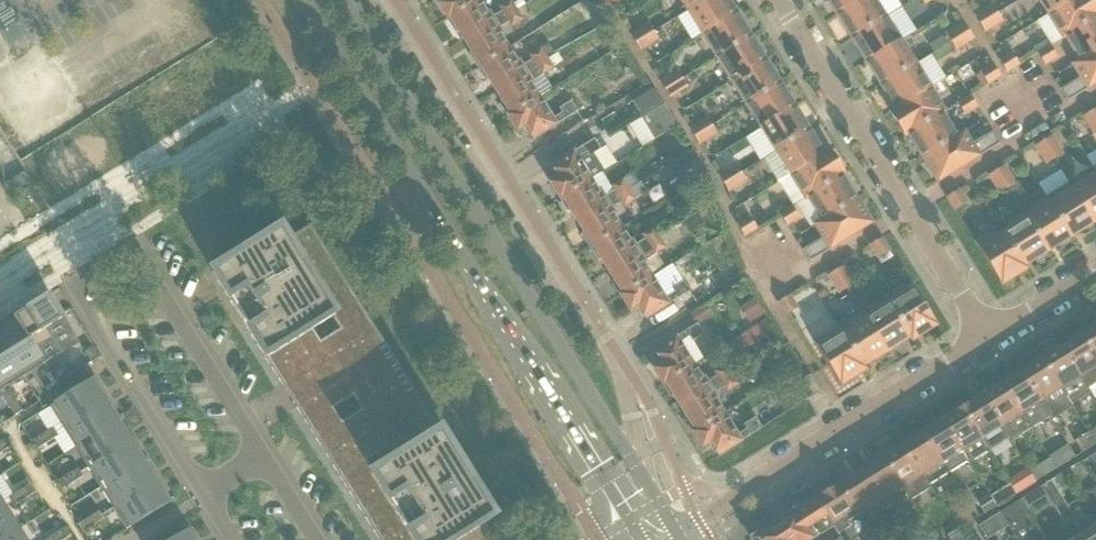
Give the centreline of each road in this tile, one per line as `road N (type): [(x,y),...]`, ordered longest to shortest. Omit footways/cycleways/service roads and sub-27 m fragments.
road 1 (primary): [(303,0),(643,539)]
road 2 (residential): [(264,461),(137,253),(77,289),(205,496)]
road 3 (primary): [(636,468),(344,0)]
road 4 (residential): [(636,468),(625,374),(392,0)]
road 5 (residential): [(775,0),(988,341)]
road 6 (residential): [(674,529),(988,341)]
road 7 (residential): [(988,341),(1095,273)]

